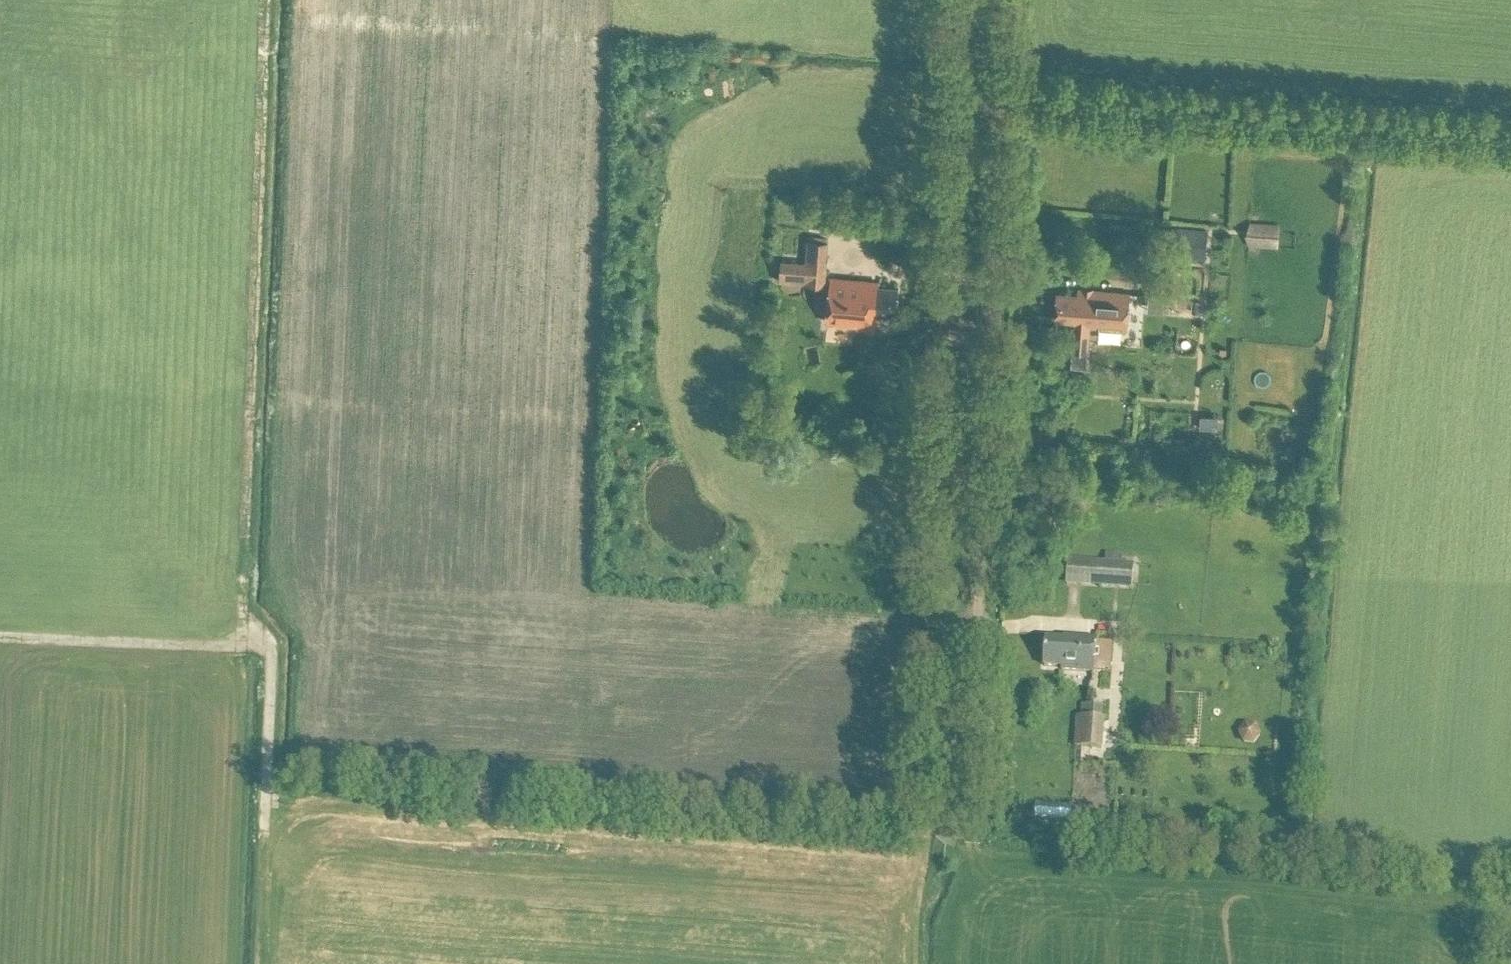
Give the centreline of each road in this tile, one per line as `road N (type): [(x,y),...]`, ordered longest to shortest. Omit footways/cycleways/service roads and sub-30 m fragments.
road 1 (unclassified): [(973,845),(967,794),(1000,89)]
road 2 (track): [(1510,911),(1490,900),(993,865),(973,845)]
road 3 (unclassified): [(1510,130),(1000,89)]

